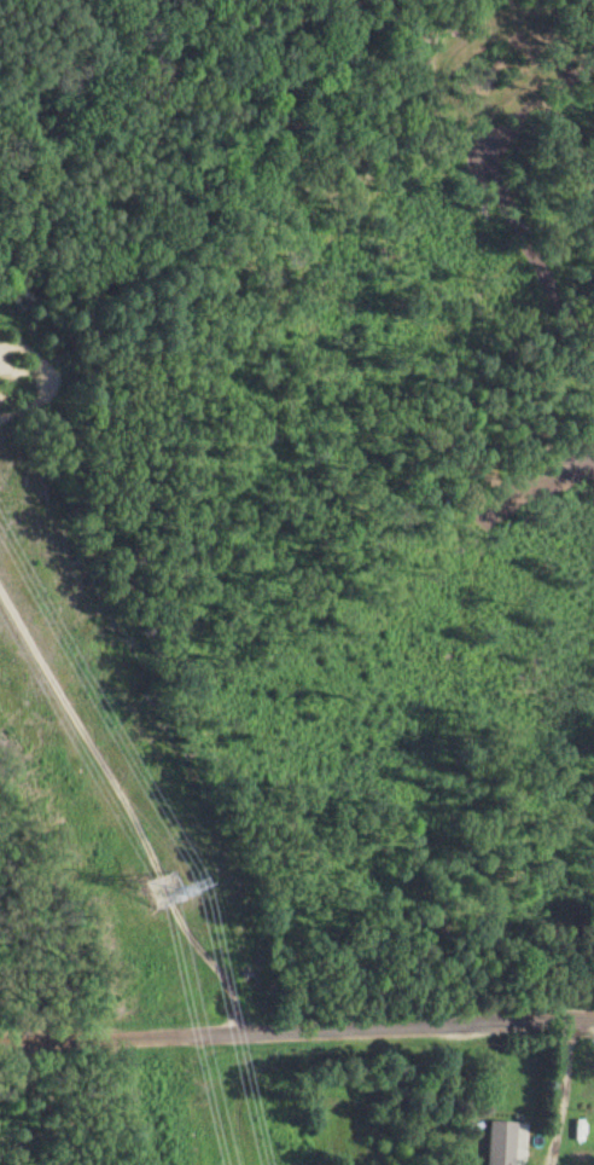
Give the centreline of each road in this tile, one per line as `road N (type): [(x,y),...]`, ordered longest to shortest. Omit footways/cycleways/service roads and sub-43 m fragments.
road 1 (residential): [(593,1018),(215,1033)]
road 2 (residential): [(215,1033),(0,1042)]

